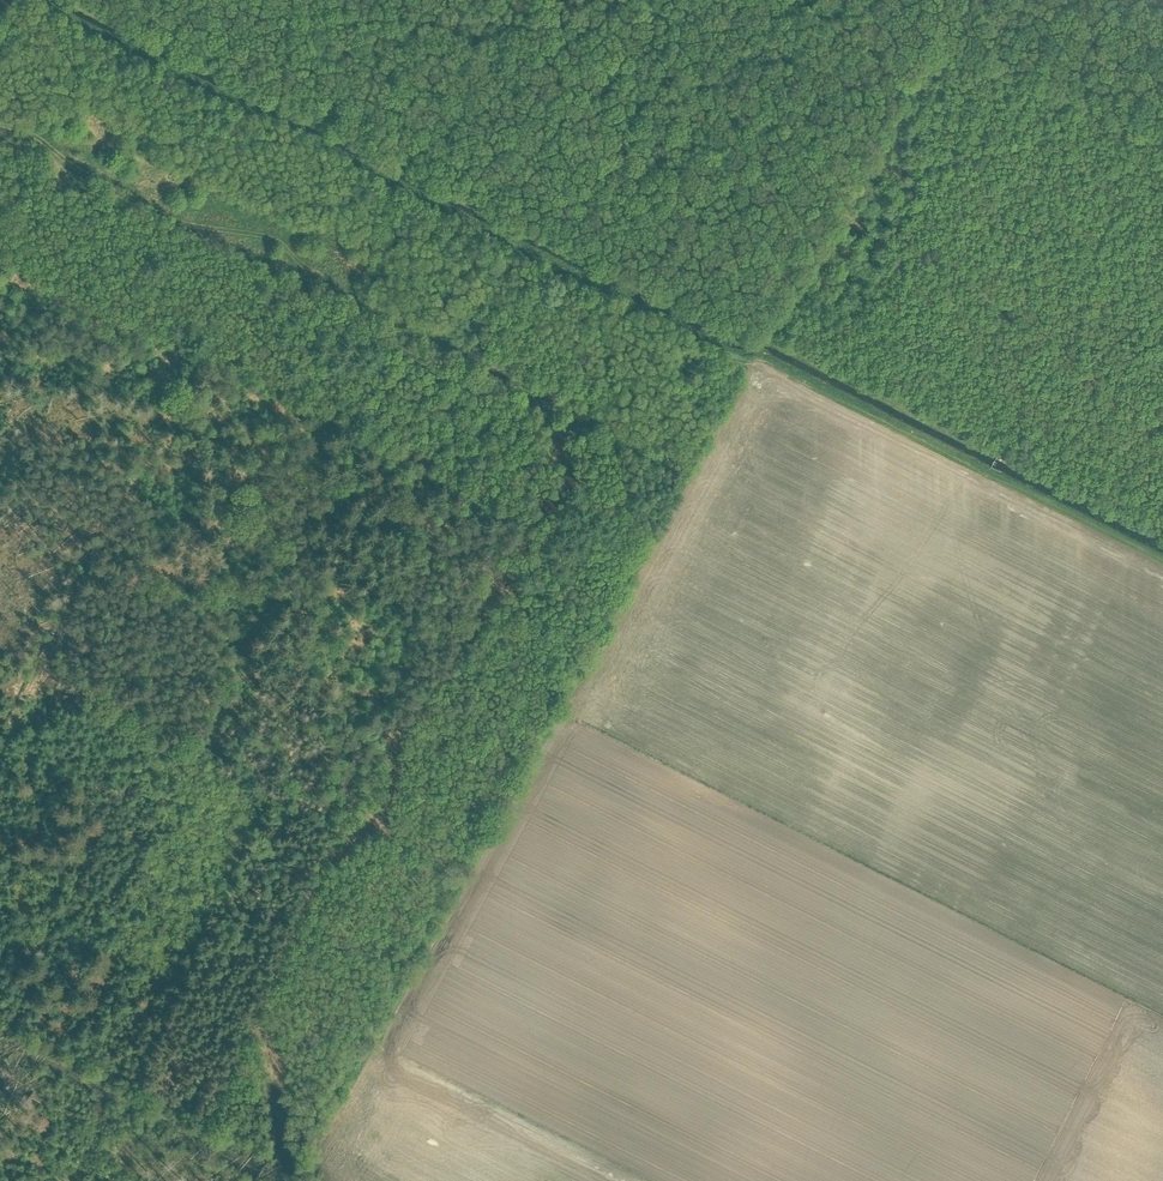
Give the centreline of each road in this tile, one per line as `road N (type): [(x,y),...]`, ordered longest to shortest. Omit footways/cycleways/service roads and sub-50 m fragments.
road 1 (track): [(0,1040),(196,1138)]

